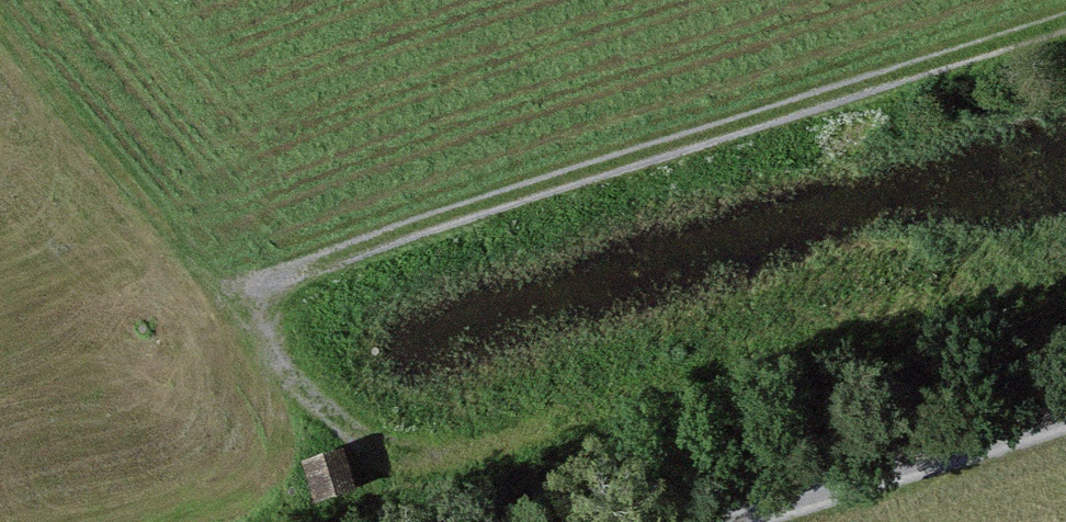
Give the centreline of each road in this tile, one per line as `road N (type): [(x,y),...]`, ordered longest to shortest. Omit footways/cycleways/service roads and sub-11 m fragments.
road 1 (track): [(1065,23),(227,290)]
road 2 (track): [(227,290),(0,21)]
road 3 (track): [(1065,422),(739,521)]

